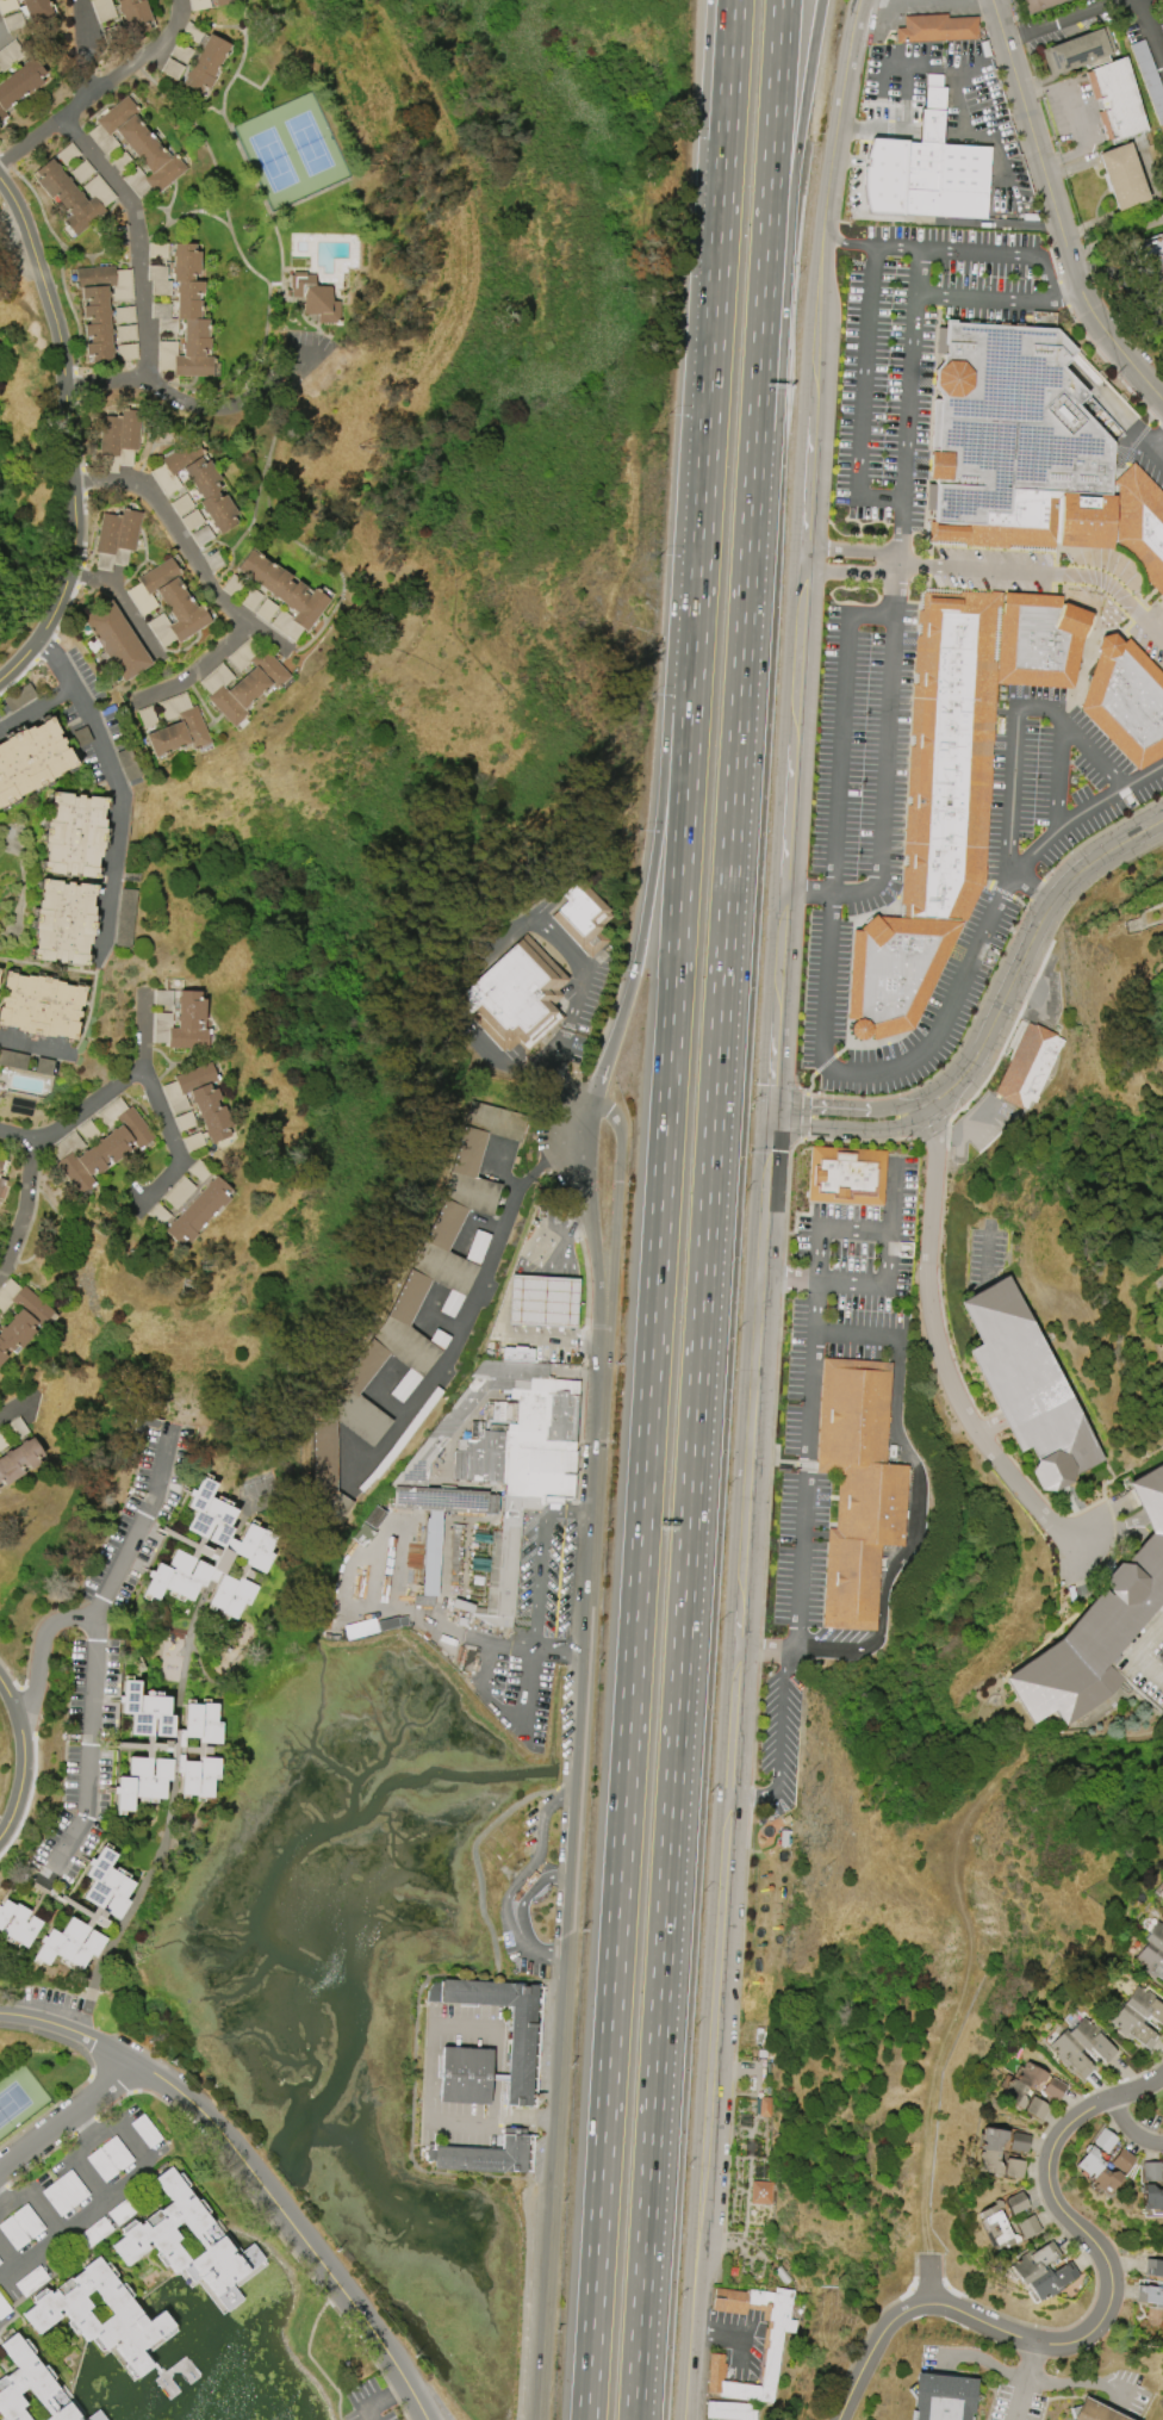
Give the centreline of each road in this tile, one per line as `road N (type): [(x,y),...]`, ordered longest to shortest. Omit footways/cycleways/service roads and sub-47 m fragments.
road 1 (motorway): [(634,2419),(761,328)]
road 2 (motorway): [(683,832),(587,2419)]
road 3 (tertiary): [(773,1119),(687,2419)]
road 4 (tertiary): [(605,1279),(539,2419)]
road 5 (tertiary): [(773,1103),(816,325),(865,0)]
road 6 (residential): [(847,2419),(894,2325),(920,2307),(954,2308),(1041,2341),(1080,2341),(1111,2319),(1111,2255),(1069,2210),(1056,2182),(1056,2155),(1078,2122),(1162,2078)]
road 7 (residential): [(427,2419),(341,2288),(210,2116),(173,2084),(74,2033),(0,2015)]
road 8 (residential): [(0,174),(37,232),(60,331),(85,538),(64,601),(0,681)]
road 9 (motorway): [(727,137),(695,646)]
road 10 (residential): [(925,1106),(937,1138),(929,1286),(951,1382),(1005,1469),(1056,1526),(1090,1547)]
road 11 (residential): [(994,0),(1081,283),(1108,334),(1162,398)]
road 12 (tertiary): [(1162,824),(1084,870),(1052,904),(971,1067),(925,1106)]
road 13 (residential): [(79,485),(145,484),(247,618),(248,628),(197,683),(144,706)]
road 14 (motorway): [(761,328),(820,0)]
road 15 (residential): [(39,640),(93,719),(125,799),(105,945)]
road 16 (motorway): [(761,328),(781,0)]
road 17 (motorway): [(659,819),(635,968),(597,1105)]
road 18 (residential): [(74,117),(141,212),(155,377)]
road 19 (residential): [(305,337),(301,362),(228,405),(191,403),(155,377),(68,386)]
road 20 (residential): [(185,0),(180,29),(149,61),(0,165)]
road 21 (residential): [(0,1135),(35,1144),(141,1072),(143,994)]
road 22 (motorway): [(695,646),(683,832)]
road 23 (tertiary): [(605,1279),(621,1144),(611,1115),(597,1105)]
road 24 (motorway): [(695,646),(659,819)]
road 25 (tertiary): [(597,1105),(590,1216),(605,1279)]
road 26 (residential): [(138,2066),(0,2175)]
road 27 (residential): [(0,1680),(24,1755),(14,1808),(0,1834)]
road 28 (tertiary): [(773,1119),(889,1125),(925,1106)]
road 29 (tertiary): [(925,1106),(773,1103)]
road 30 (residential): [(17,1713),(56,1622),(97,1624)]
road 31 (motorway): [(716,0),(727,137)]
road 32 (motorway): [(735,0),(727,137)]
road 33 (residential): [(0,1275),(25,1210),(35,1144)]

